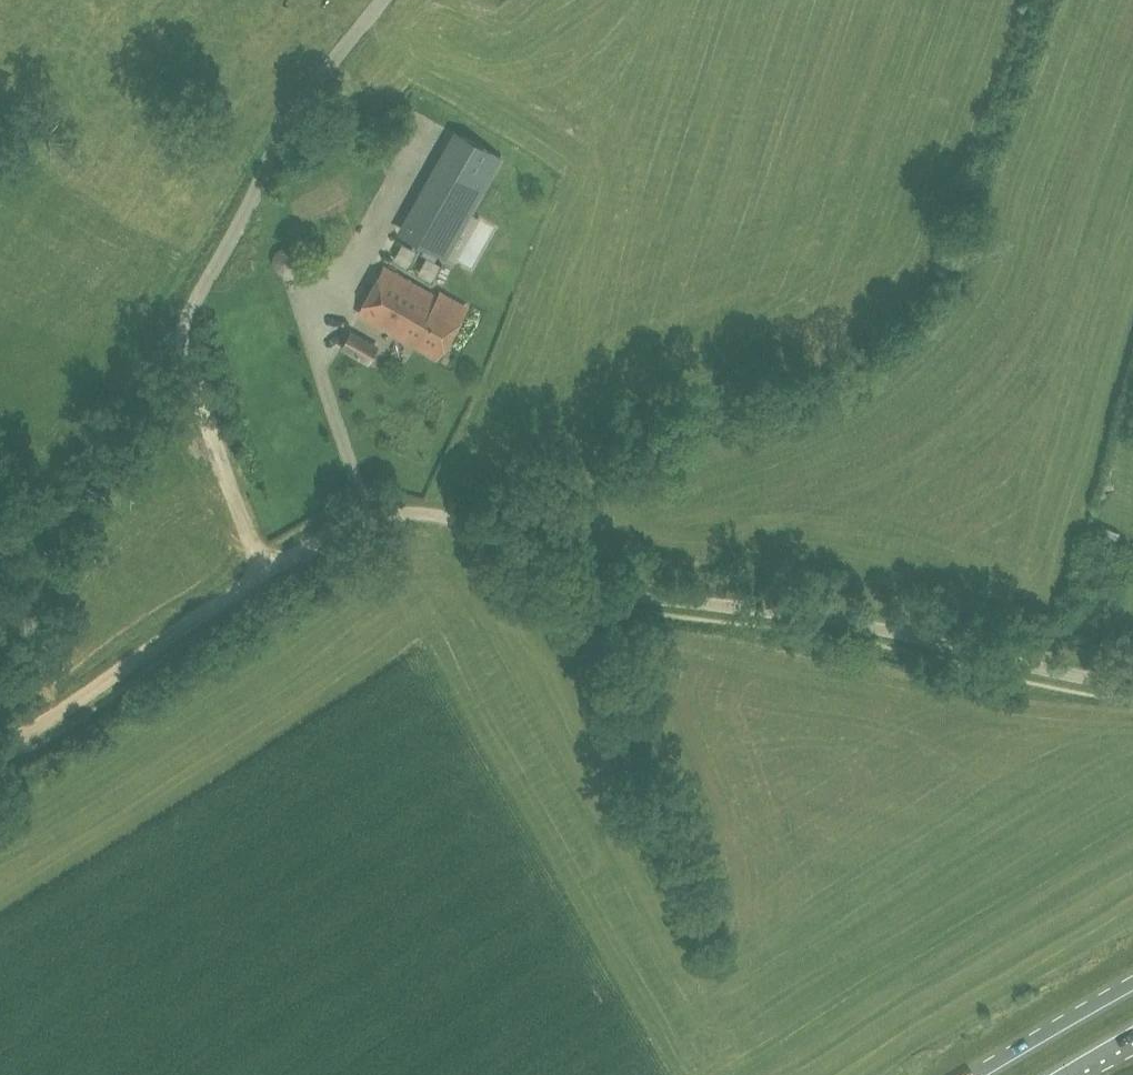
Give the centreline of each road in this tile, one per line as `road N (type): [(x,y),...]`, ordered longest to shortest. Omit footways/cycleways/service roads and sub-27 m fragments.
road 1 (unclassified): [(1132,687),(775,608),(629,597),(435,514),(376,513),(321,542)]
road 2 (track): [(321,542),(0,749)]
road 3 (primary): [(1132,986),(985,1074)]

